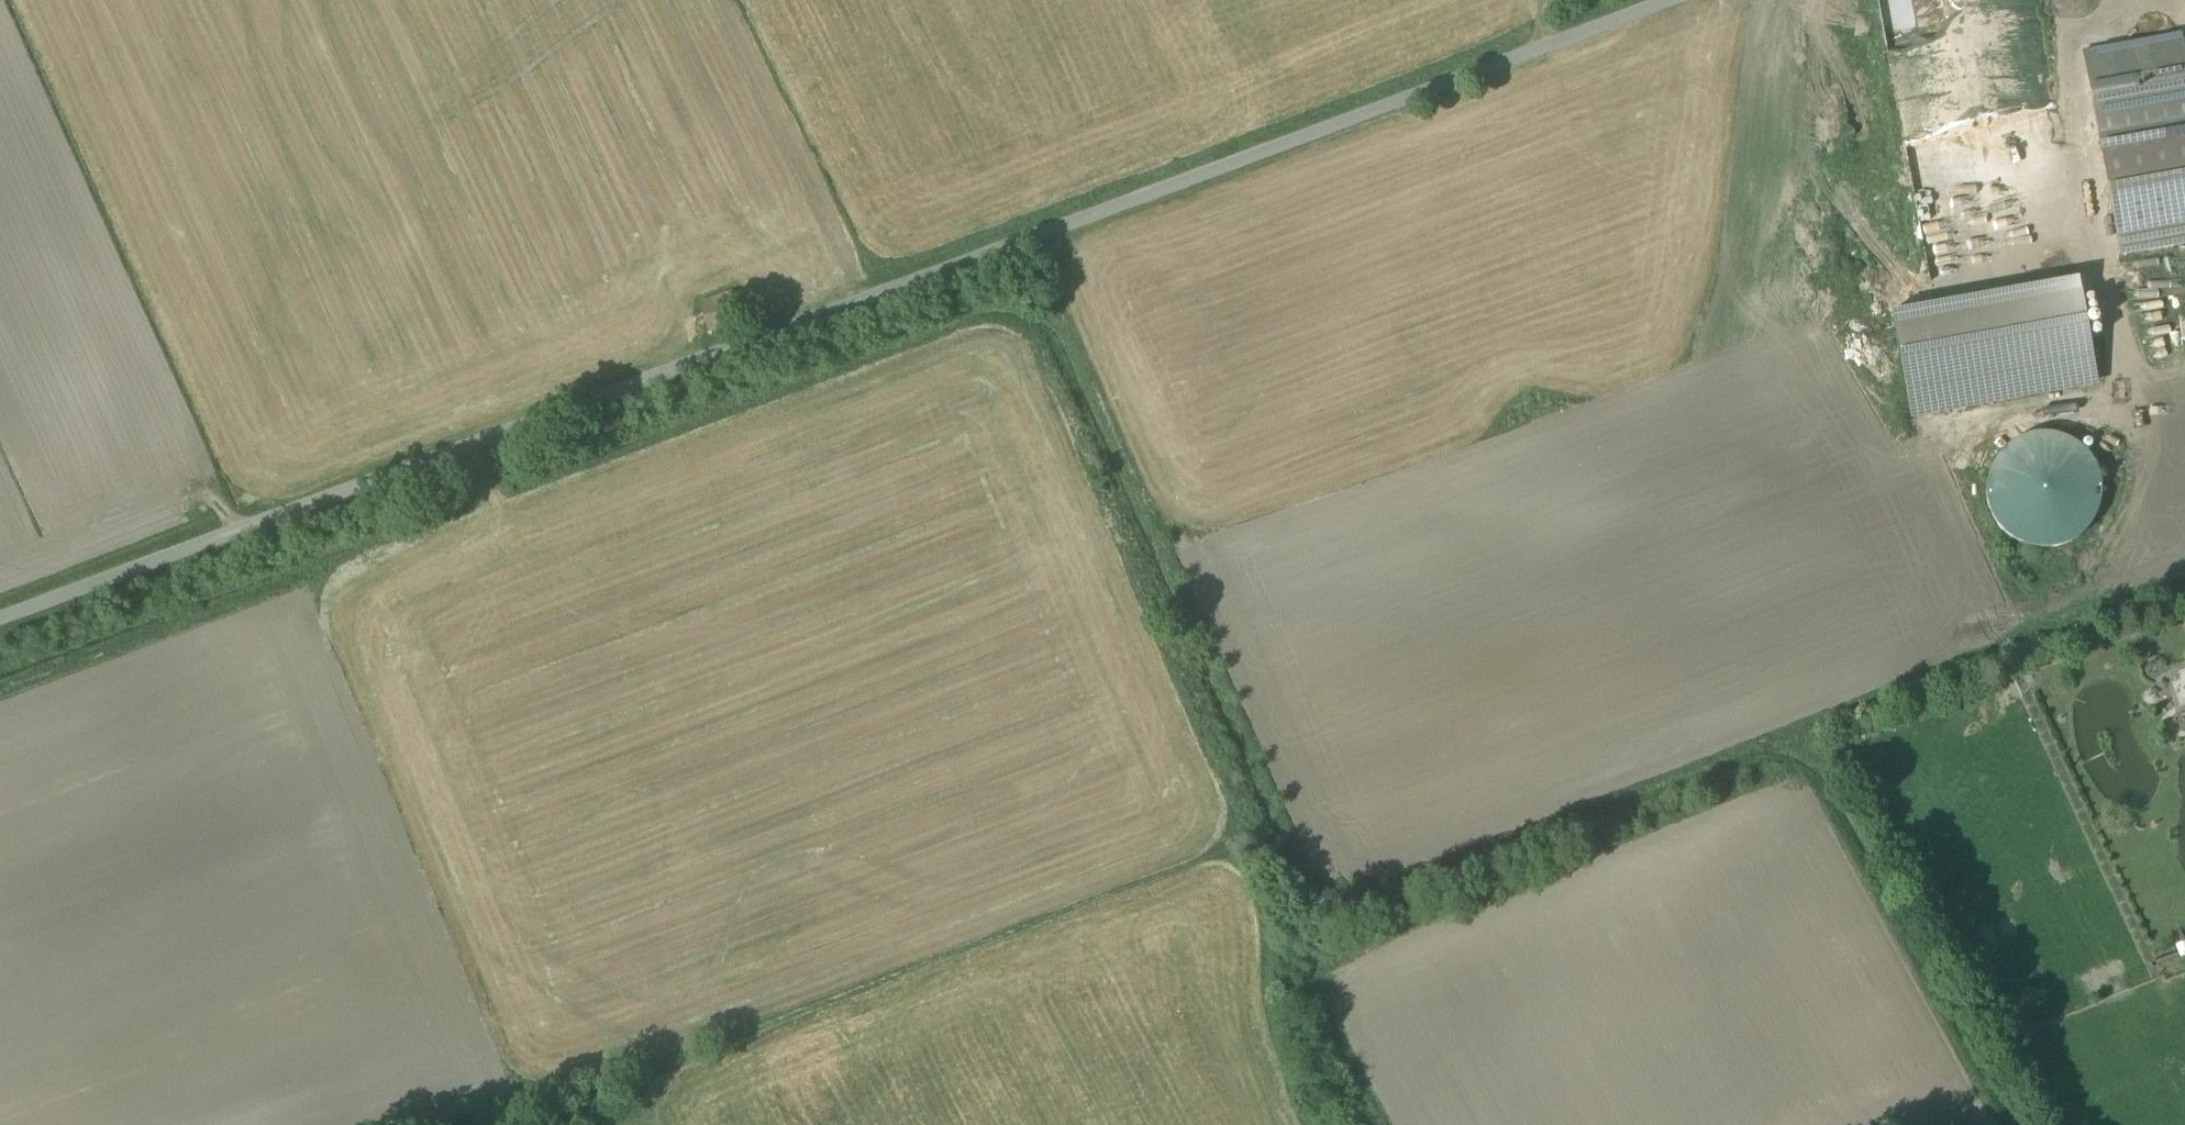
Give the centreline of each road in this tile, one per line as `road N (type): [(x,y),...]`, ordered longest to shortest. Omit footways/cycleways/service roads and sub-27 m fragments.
road 1 (unclassified): [(1681,0),(0,620)]

